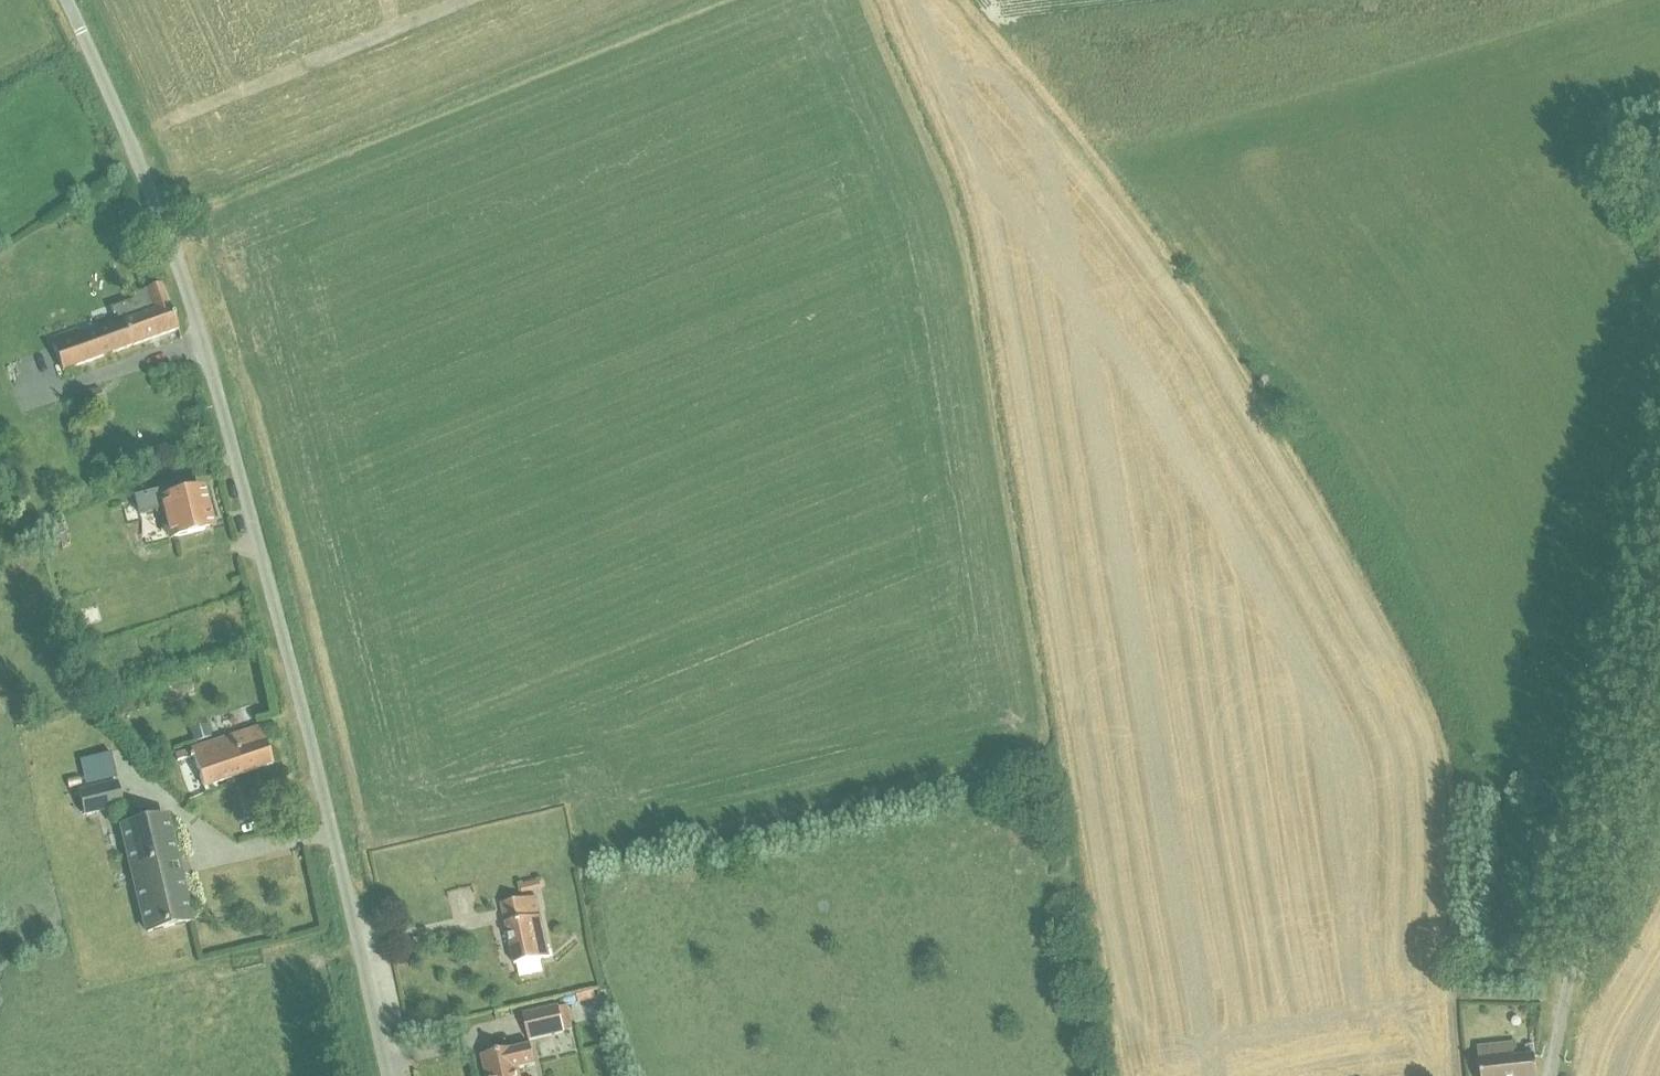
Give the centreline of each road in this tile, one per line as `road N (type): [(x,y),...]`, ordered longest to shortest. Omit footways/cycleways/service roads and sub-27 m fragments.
road 1 (unclassified): [(388,1075),(233,440),(166,228),(67,0)]

